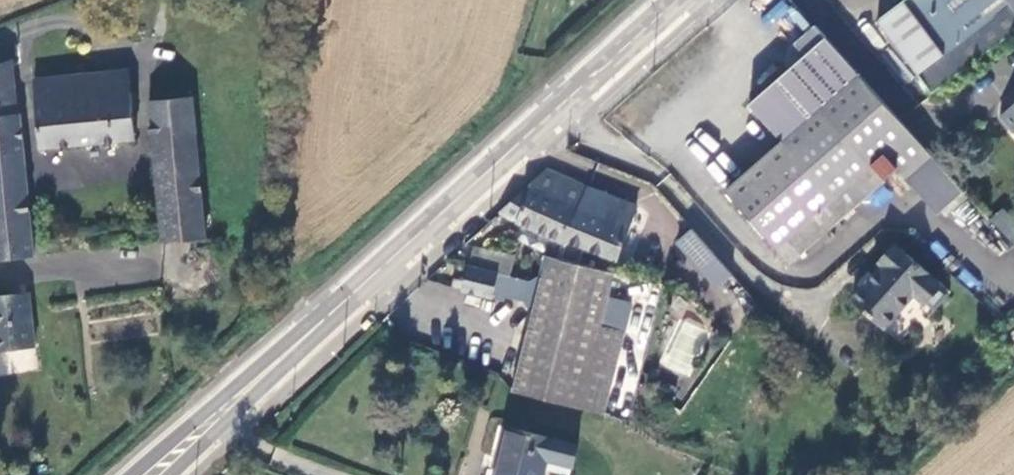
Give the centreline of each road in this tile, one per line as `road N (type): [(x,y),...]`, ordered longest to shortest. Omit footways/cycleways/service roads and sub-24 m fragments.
road 1 (secondary): [(677,0),(203,424)]

